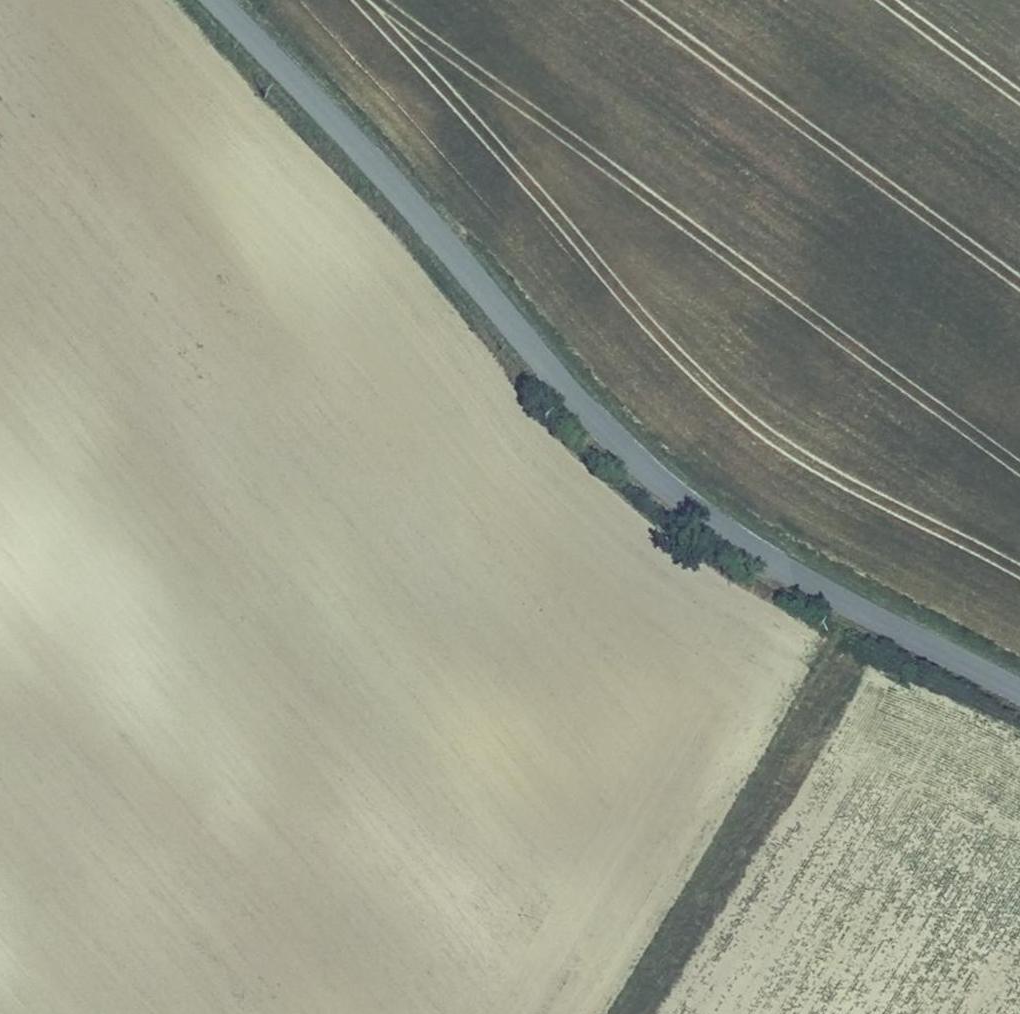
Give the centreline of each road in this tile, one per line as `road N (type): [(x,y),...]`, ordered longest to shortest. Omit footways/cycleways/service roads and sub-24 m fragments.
road 1 (tertiary): [(1019,683),(742,539),(680,496),(559,371),(358,137),(223,0)]

